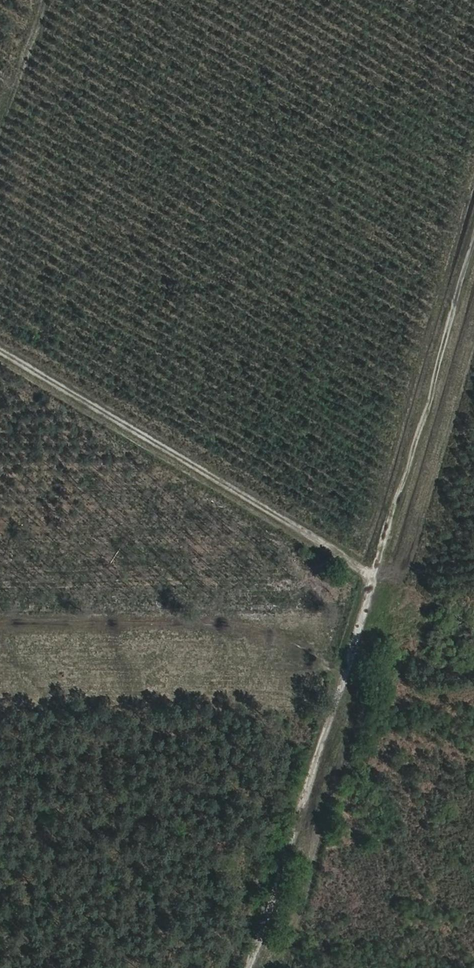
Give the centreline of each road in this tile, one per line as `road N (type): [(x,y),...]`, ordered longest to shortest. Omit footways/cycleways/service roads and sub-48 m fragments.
road 1 (track): [(473,234),(259,967)]
road 2 (track): [(375,574),(0,352)]
road 3 (track): [(0,623),(219,618),(360,625)]

